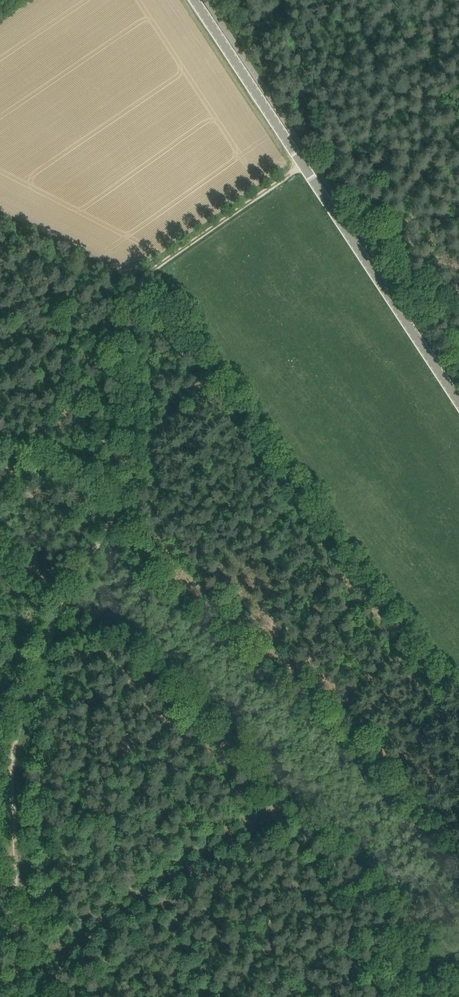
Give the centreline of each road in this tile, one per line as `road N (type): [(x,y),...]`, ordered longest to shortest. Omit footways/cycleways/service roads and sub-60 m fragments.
road 1 (unclassified): [(458,403),(196,0)]
road 2 (track): [(15,880),(16,740),(60,608),(125,481)]
road 3 (track): [(125,481),(133,306),(147,273)]
road 4 (track): [(303,164),(147,273)]
road 5 (track): [(0,447),(125,481)]

